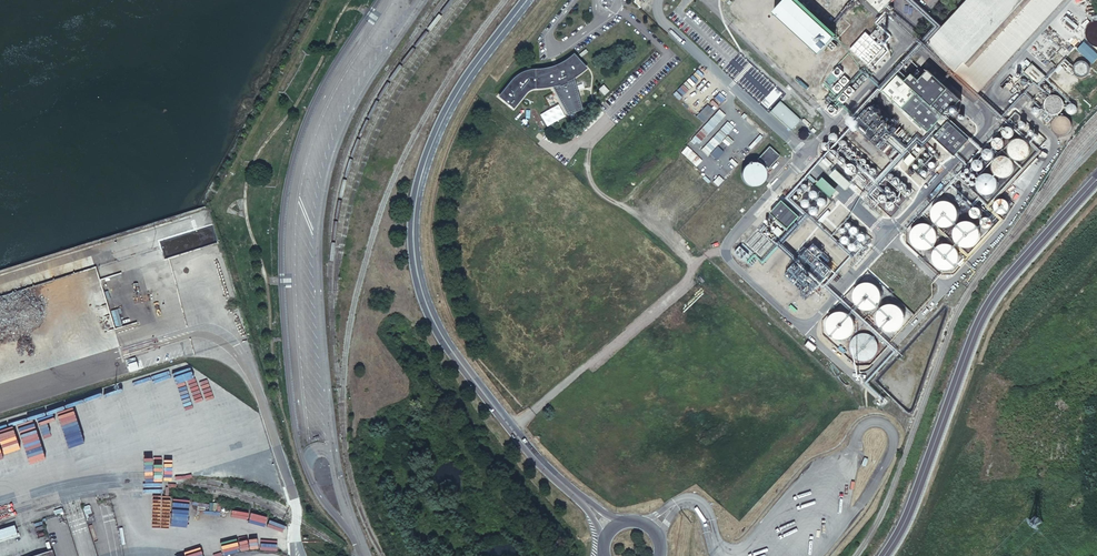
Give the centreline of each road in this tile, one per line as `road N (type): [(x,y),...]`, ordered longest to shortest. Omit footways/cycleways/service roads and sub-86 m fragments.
road 1 (unclassified): [(612,530),(534,456),(450,347),(416,264),(415,204),(436,134),(465,81),(527,0)]
road 2 (unclassified): [(1096,179),(1000,286),(978,323),(915,497),(884,555)]

